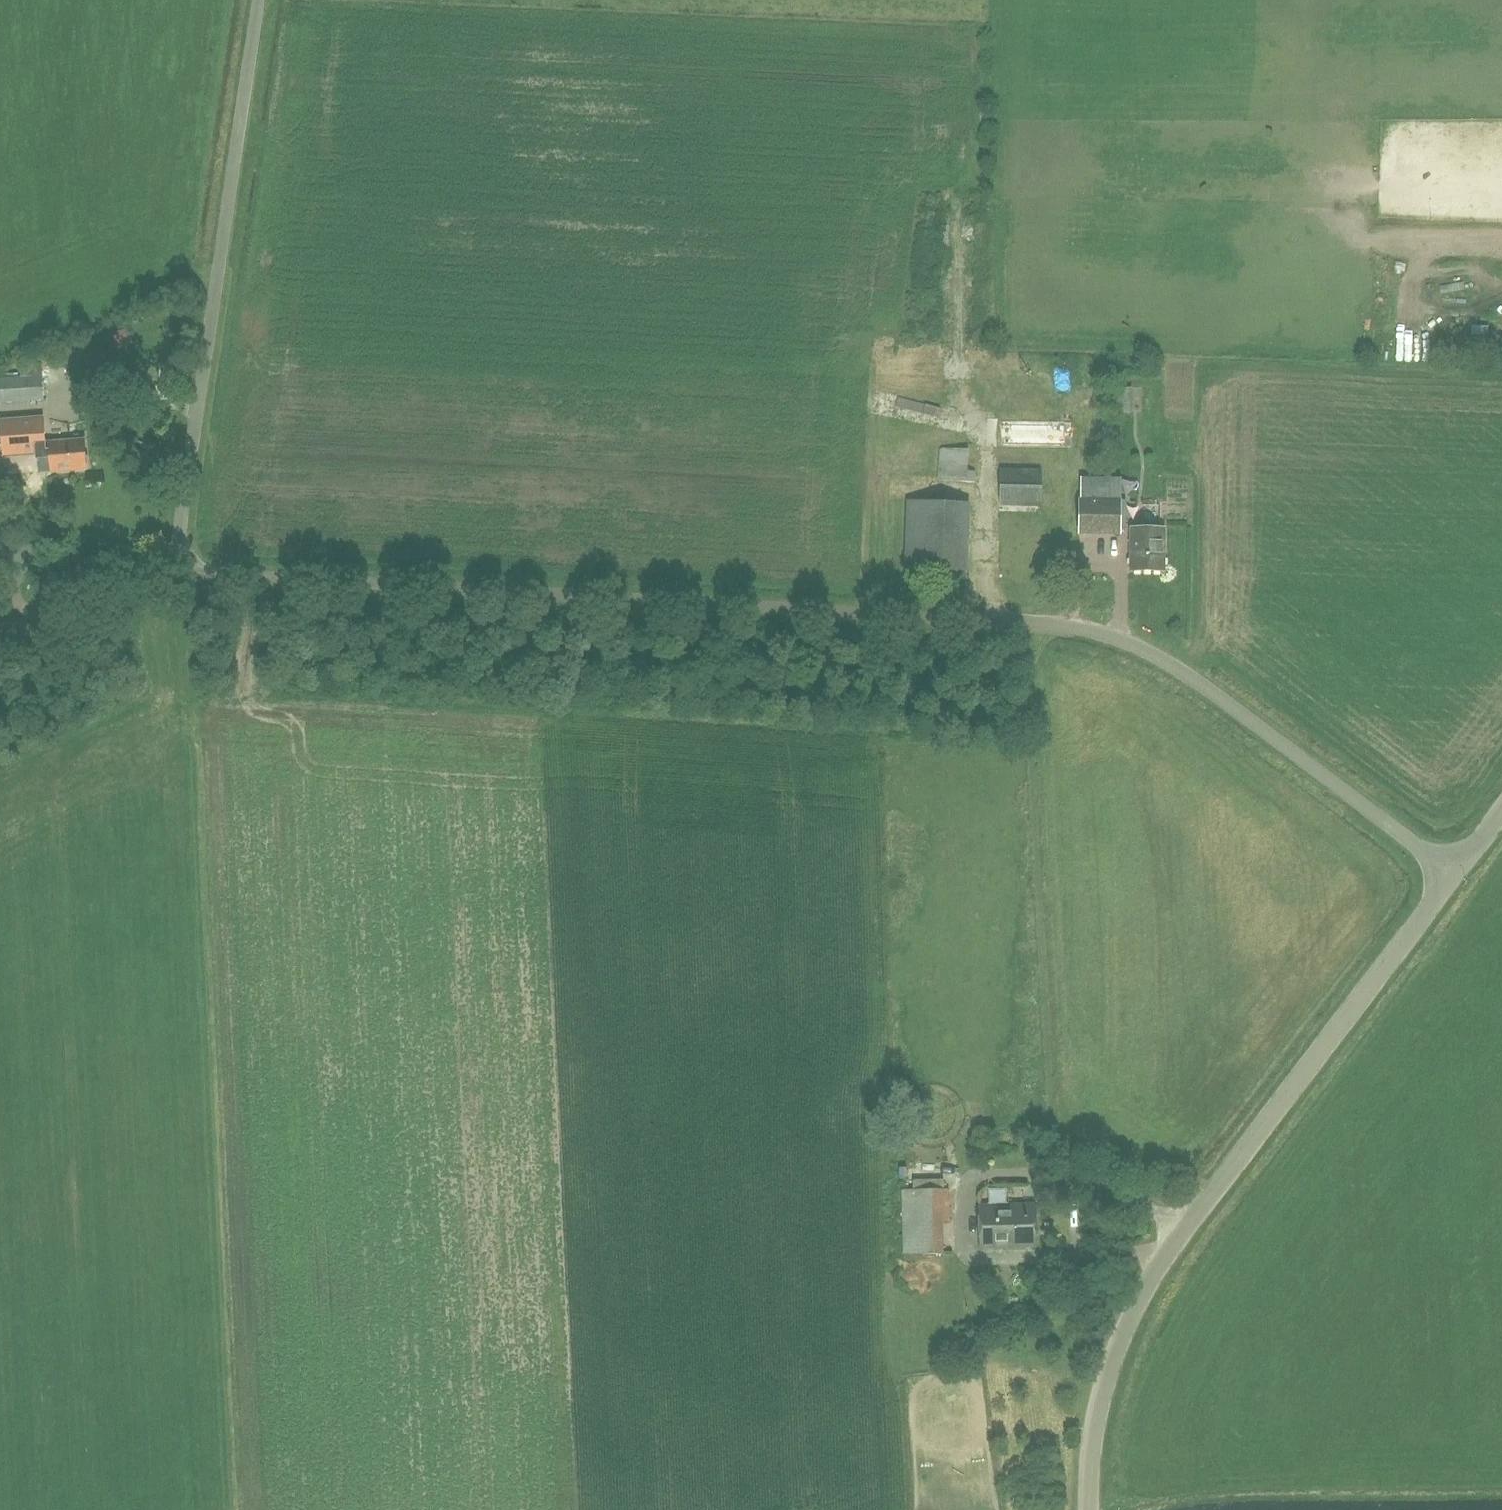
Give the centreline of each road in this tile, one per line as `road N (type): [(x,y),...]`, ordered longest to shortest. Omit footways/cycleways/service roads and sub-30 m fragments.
road 1 (unclassified): [(1452,873),(1181,671),(1088,630),(181,572)]
road 2 (unclassified): [(1088,1509),(1103,1389),(1152,1278),(1452,873)]
road 3 (unclassified): [(181,572),(182,507),(258,0)]
road 4 (unclassified): [(181,572),(82,592),(0,630)]
road 5 (track): [(262,577),(247,698)]

